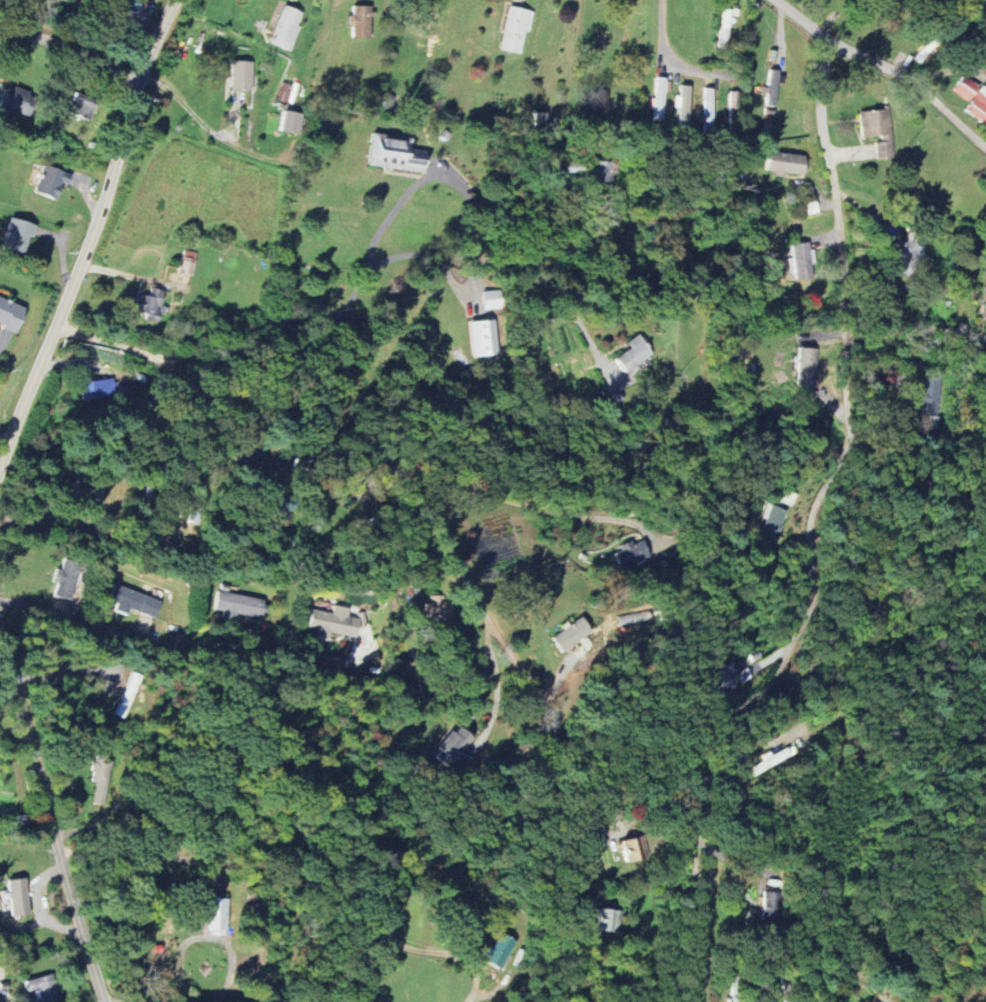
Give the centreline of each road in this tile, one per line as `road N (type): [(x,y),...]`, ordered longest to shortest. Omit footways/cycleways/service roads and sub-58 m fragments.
road 1 (residential): [(823,36),(818,116),(839,223),(854,452),(818,507),(818,598),(794,658),(773,689),(691,761),(686,1001)]
road 2 (residential): [(167,359),(173,380),(190,394),(240,397),(325,424),(417,490),(541,700),(575,785),(571,922)]
road 3 (tertiary): [(0,461),(179,0)]
road 4 (residential): [(167,359),(280,355),(326,322),(371,269),(400,253),(473,255),(560,276)]
road 5 (residential): [(0,634),(103,1001)]
road 6 (residential): [(58,851),(358,872),(378,922)]
road 7 (residential): [(0,600),(143,636),(338,665)]
road 8 (residential): [(778,0),(823,36),(912,81),(985,147)]
road 9 (residential): [(0,28),(143,79)]
road 10 (residential): [(0,520),(134,539)]

